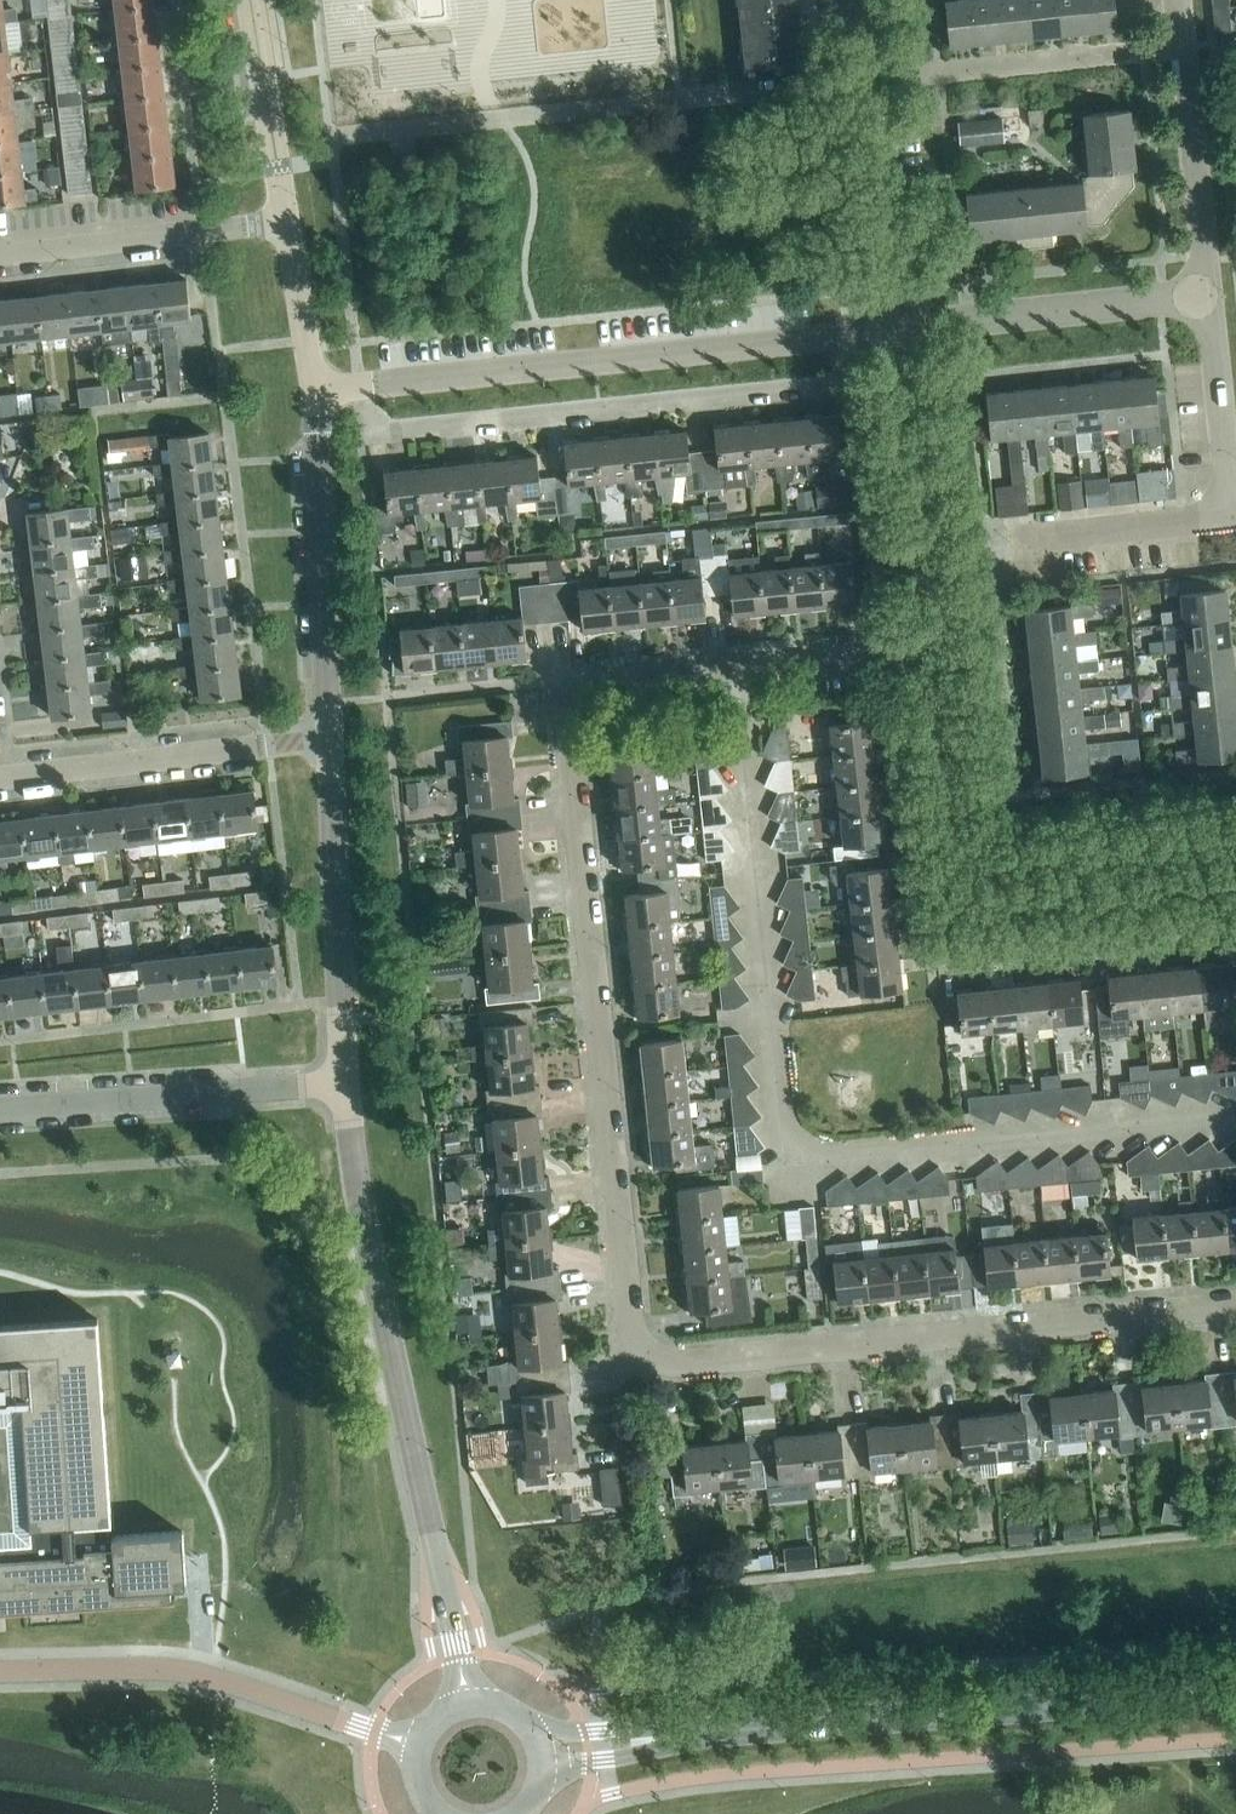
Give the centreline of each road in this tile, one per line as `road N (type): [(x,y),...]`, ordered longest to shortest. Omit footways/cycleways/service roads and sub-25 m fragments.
road 1 (residential): [(560,686),(619,1308),(632,1351),(1235,1294)]
road 2 (residential): [(1235,1108),(861,1138),(805,1133),(786,1101),(734,669)]
road 3 (residential): [(465,1705),(367,1241),(344,1082)]
road 4 (residential): [(320,386),(896,331)]
road 5 (secondary): [(676,1737),(1235,1695)]
road 6 (residential): [(338,131),(869,78)]
road 7 (unclassified): [(1235,842),(1010,867),(968,851),(949,828),(930,654)]
road 8 (residential): [(325,735),(320,386)]
road 9 (residential): [(344,1082),(325,735)]
road 10 (residential): [(0,1106),(344,1082)]
road 11 (residential): [(0,777),(325,735)]
road 12 (unclassified): [(930,654),(896,331)]
road 13 (residential): [(869,78),(1185,46)]
road 14 (residential): [(896,331),(1212,304)]
road 15 (residential): [(0,253),(290,224)]
road 16 (residential): [(1212,304),(1185,46)]
road 17 (unclassified): [(896,331),(869,78)]
road 18 (residential): [(290,224),(252,0)]
road 19 (residential): [(1234,506),(1010,527)]
road 20 (residential): [(1234,506),(1212,304)]
road 21 (residential): [(734,669),(930,654)]
road 22 (residential): [(560,686),(734,669)]
road 23 (residential): [(320,386),(290,224)]
road 24 (secondary): [(676,1737),(529,1728)]
road 25 (secondary): [(541,1775),(676,1737)]
road 26 (secondary): [(465,1705),(439,1720),(419,1754),(422,1785),(443,1813)]
road 27 (residential): [(440,699),(560,686)]

